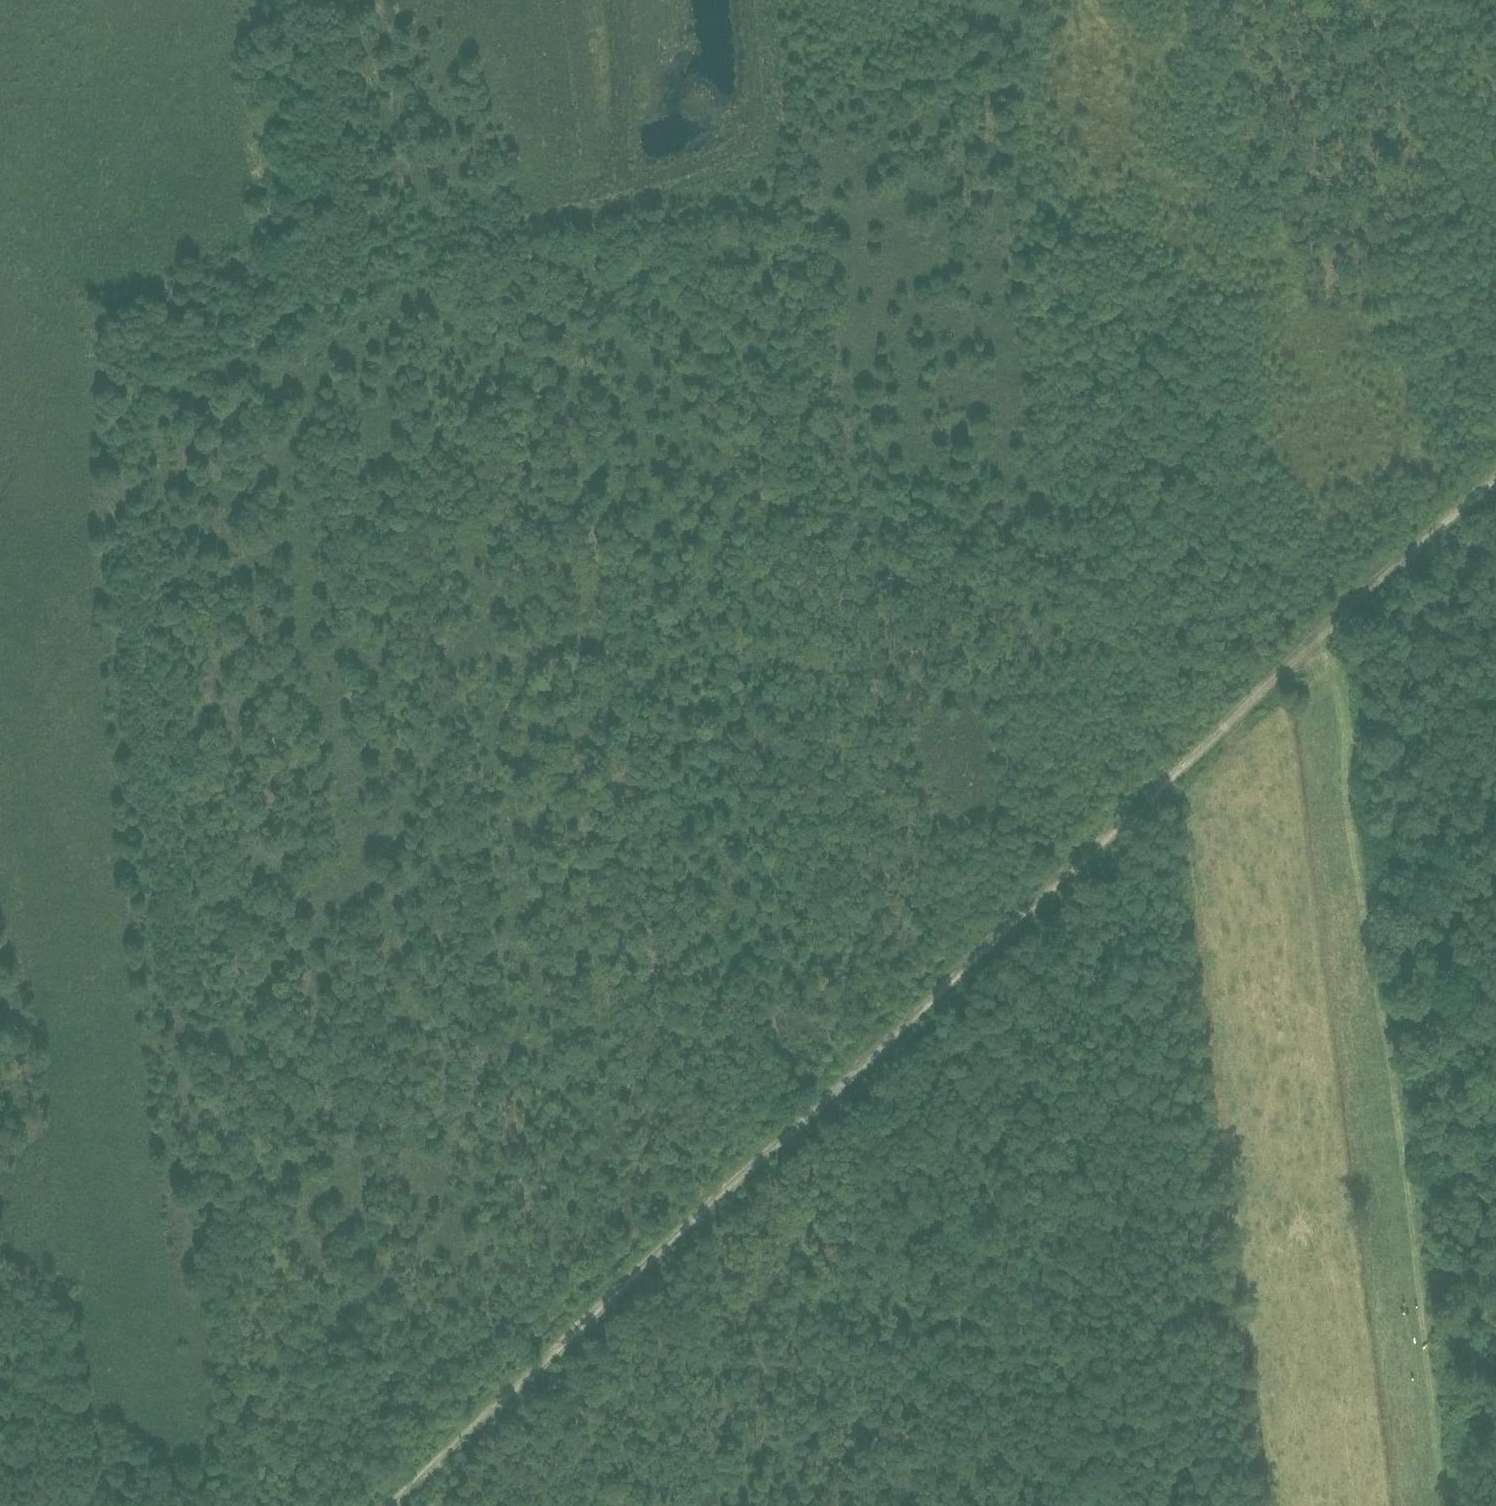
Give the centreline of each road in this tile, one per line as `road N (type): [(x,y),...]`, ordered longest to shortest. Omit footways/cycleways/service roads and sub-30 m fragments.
road 1 (track): [(1495,470),(369,1505)]

